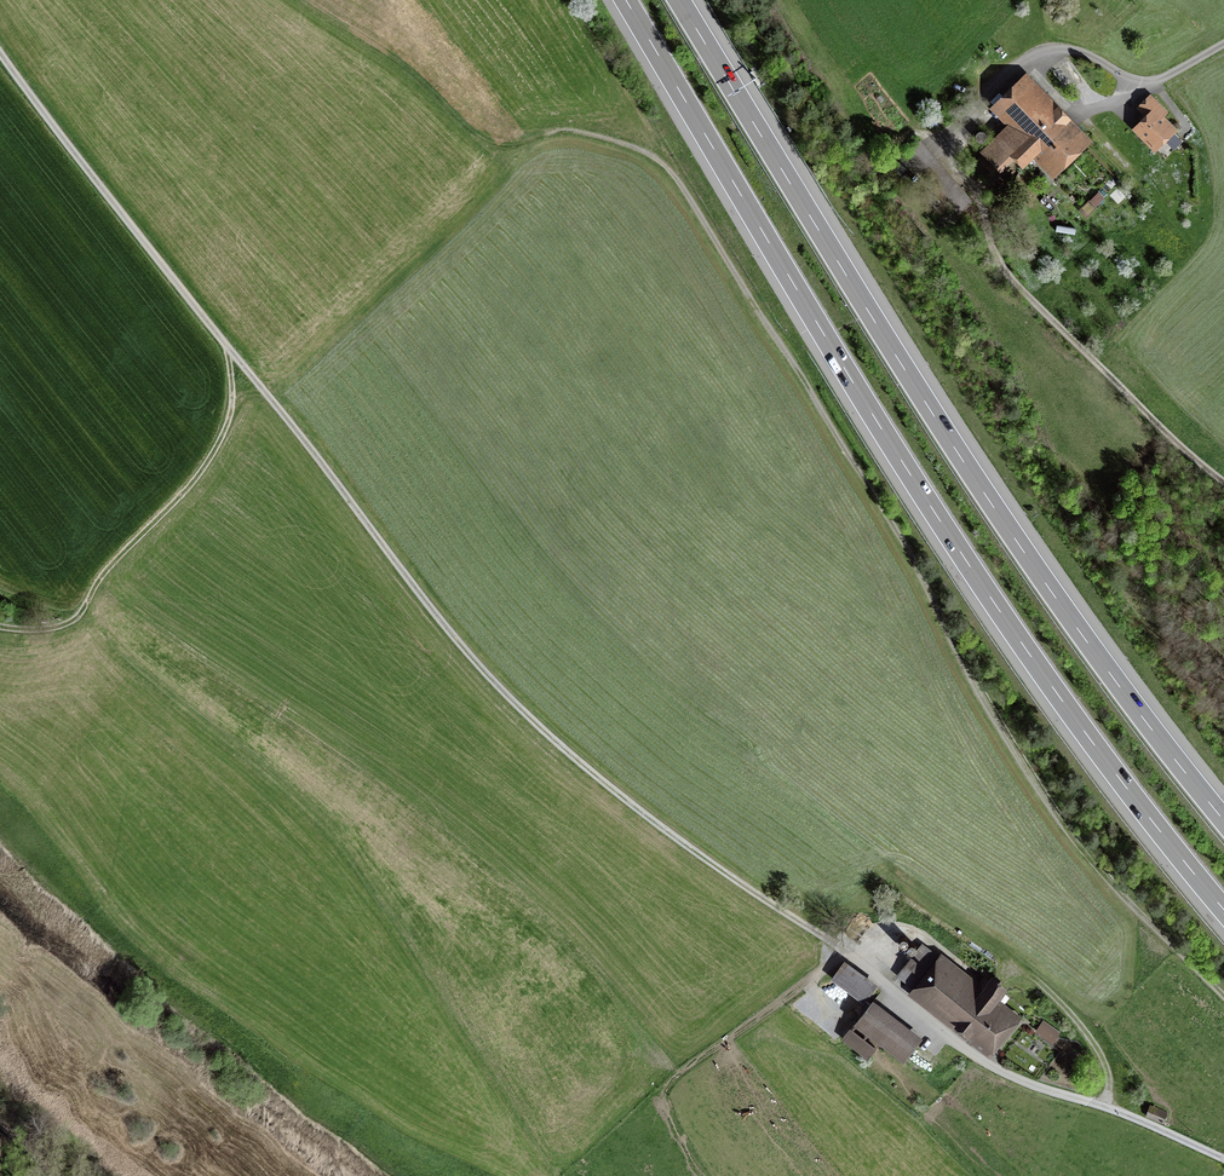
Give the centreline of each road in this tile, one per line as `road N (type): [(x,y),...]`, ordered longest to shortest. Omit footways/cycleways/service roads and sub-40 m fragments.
road 1 (track): [(851,955),(633,806),(487,674),(0,52)]
road 2 (track): [(531,139),(559,130),(593,134),(649,153),(678,181),(887,515),(1038,789),(1098,870),(1223,996)]
road 3 (motorway): [(626,0),(969,566),(1106,761),(1223,910)]
road 4 (motorway): [(1223,821),(985,494),(679,0)]
road 5 (residential): [(1223,482),(1004,270),(979,193),(947,135),(1010,71)]
road 6 (unclassified): [(1223,1159),(1001,1072),(851,955)]
road 7 (track): [(228,347),(230,417),(197,478),(103,574),(73,620),(43,630),(0,628)]

